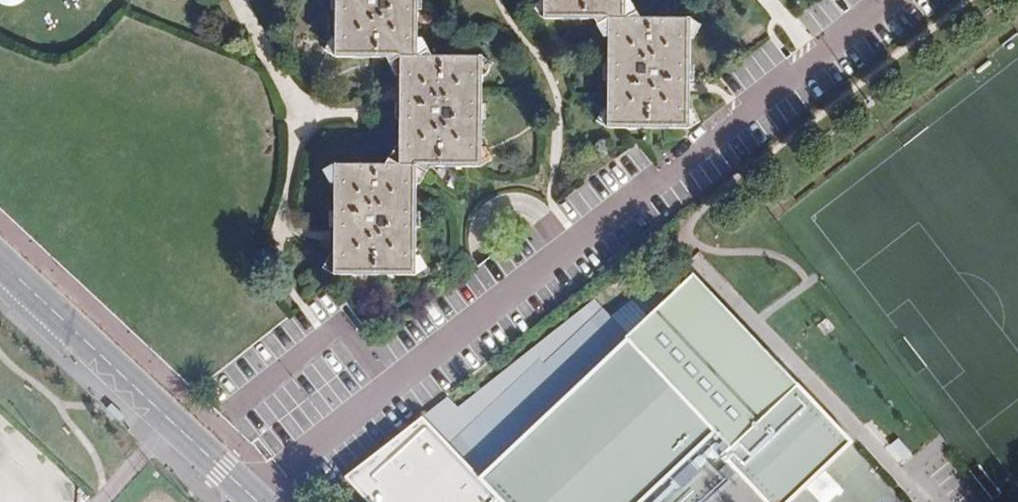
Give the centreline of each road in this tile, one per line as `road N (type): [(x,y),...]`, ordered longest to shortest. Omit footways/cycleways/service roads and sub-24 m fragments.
road 1 (secondary): [(256,501),(0,260)]

